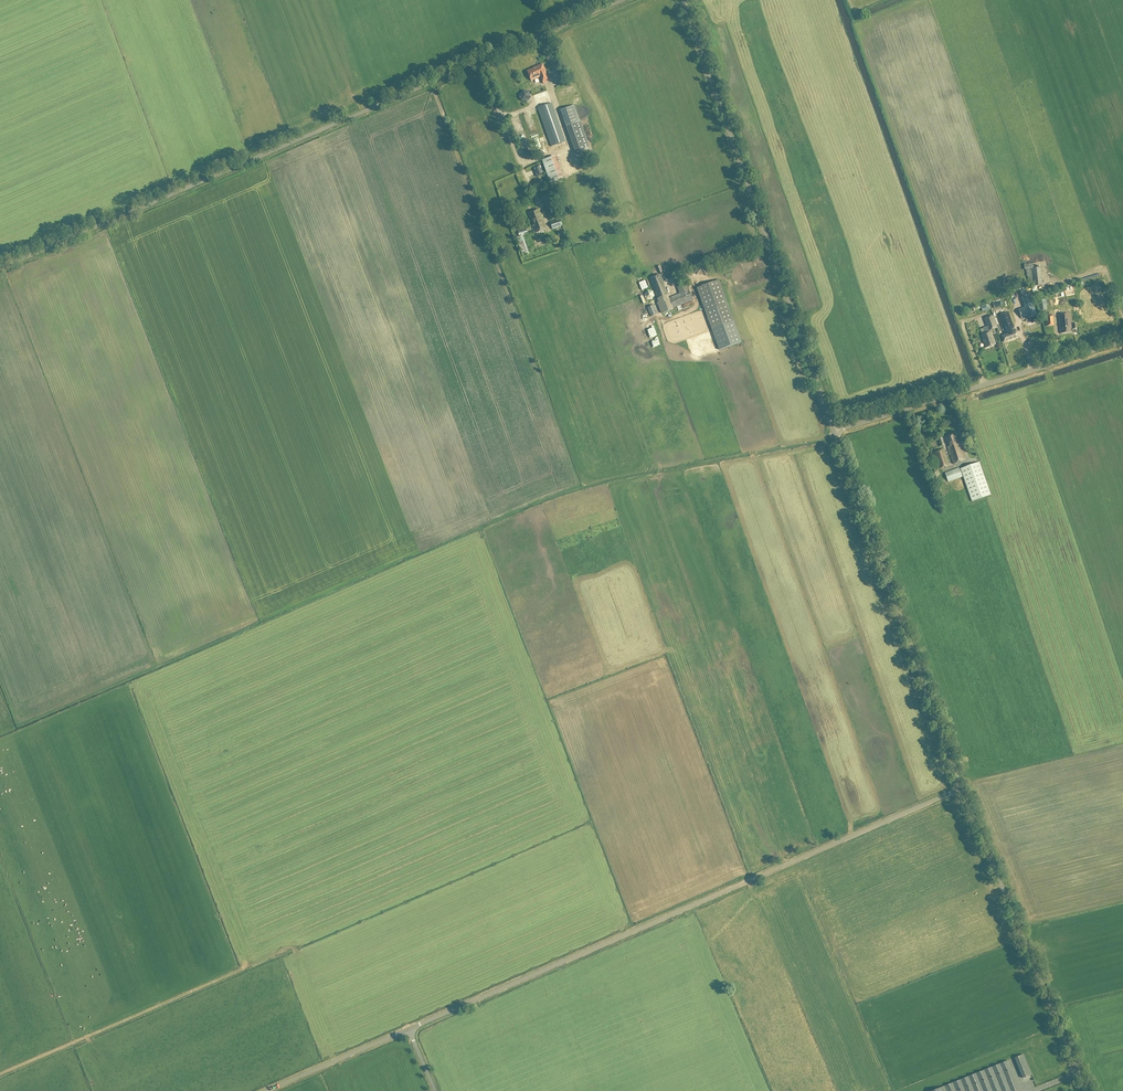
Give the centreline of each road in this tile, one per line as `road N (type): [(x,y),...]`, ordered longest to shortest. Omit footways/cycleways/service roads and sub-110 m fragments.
road 1 (unclassified): [(410,1028),(960,789)]
road 2 (unclassified): [(0,269),(479,63)]
road 3 (unclassified): [(833,431),(681,0)]
road 4 (unclassified): [(960,789),(833,431)]
road 5 (unclassified): [(960,789),(1087,1090)]
road 6 (unclassified): [(833,431),(1122,341)]
road 7 (unclassified): [(479,63),(626,0)]
road 8 (unclassified): [(267,1090),(410,1028)]
road 9 (unclassified): [(532,187),(479,63)]

